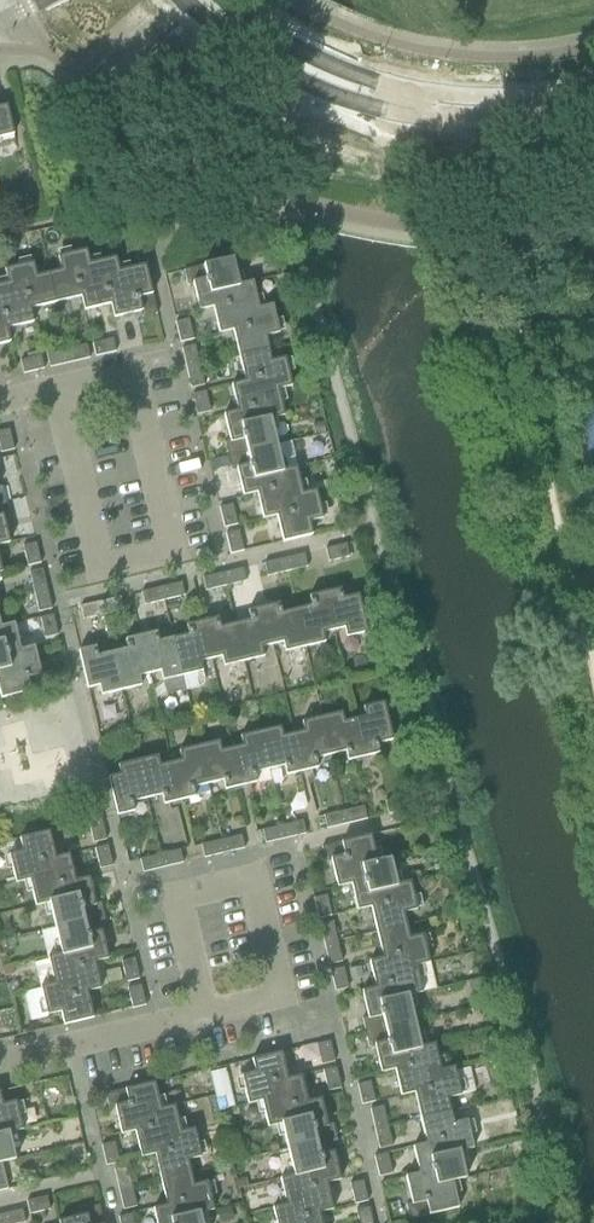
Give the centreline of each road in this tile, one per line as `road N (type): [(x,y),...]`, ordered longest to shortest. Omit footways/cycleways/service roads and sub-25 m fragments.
road 1 (secondary): [(190,0),(302,81),(359,105),(443,122),(487,121),(552,103)]
road 2 (secondary): [(552,103),(445,97),(351,74),(322,64),(228,0)]
road 3 (residential): [(202,1014),(278,995),(251,879),(175,898)]
road 4 (residential): [(172,553),(114,568),(94,562),(56,391)]
road 5 (residential): [(0,1063),(202,1014)]
road 6 (residential): [(172,553),(131,374)]

